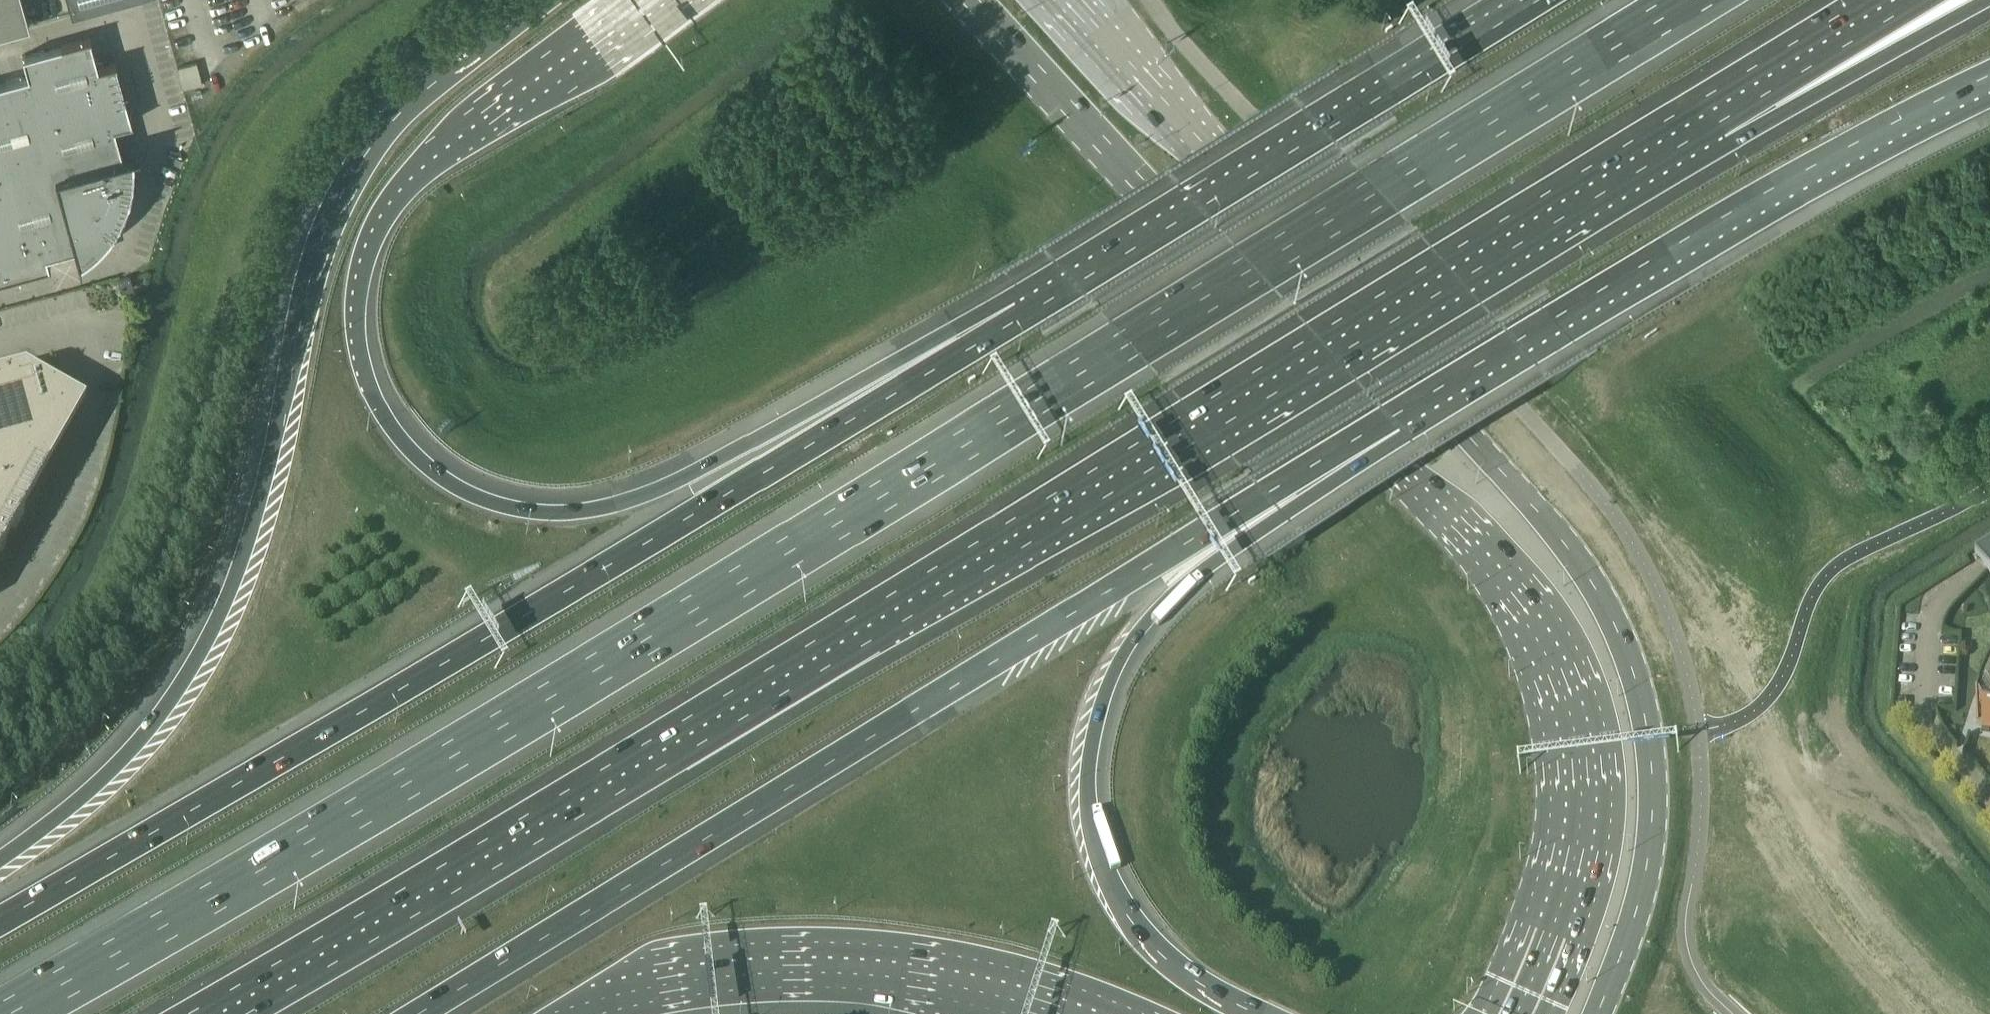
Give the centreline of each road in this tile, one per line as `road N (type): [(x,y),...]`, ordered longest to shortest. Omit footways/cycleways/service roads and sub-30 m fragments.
road 1 (motorway): [(1689,0),(704,603),(8,1013)]
road 2 (motorway): [(223,1013),(1716,113)]
road 3 (motorway): [(1037,306),(956,326),(682,478),(614,505),(522,509),(441,477),(372,395),(355,328),(365,254),(392,201),(435,158),(653,0)]
road 4 (secondary): [(959,0),(1525,613),(1574,733),(1582,798),(1573,867),(1513,1013)]
road 5 (secondary): [(1595,1013),(1630,932),(1655,808),(1648,721),(1614,617),(1568,544),(1071,0)]
road 6 (motorway): [(1037,306),(0,923)]
road 7 (motorway): [(417,1013),(1394,416)]
road 8 (motorway): [(544,0),(406,108),(369,151),(335,207),(313,274),(269,465),(210,637),(173,700),(118,767),(0,866)]
road 9 (motorway): [(1258,1013),(1201,986),(1146,942),(1120,904),(1091,821),(1095,721),(1119,662),(1155,614),(1337,478),(1394,416)]
road 10 (motorway): [(1394,416),(1808,168),(1989,75)]
road 11 (motorway): [(1536,0),(1037,306)]
road 12 (motorway): [(567,1013),(684,971),(825,959),(963,984),(1068,1013)]
road 13 (motorway): [(1716,113),(1967,0)]
road 14 (motorway): [(1716,113),(1897,0)]

